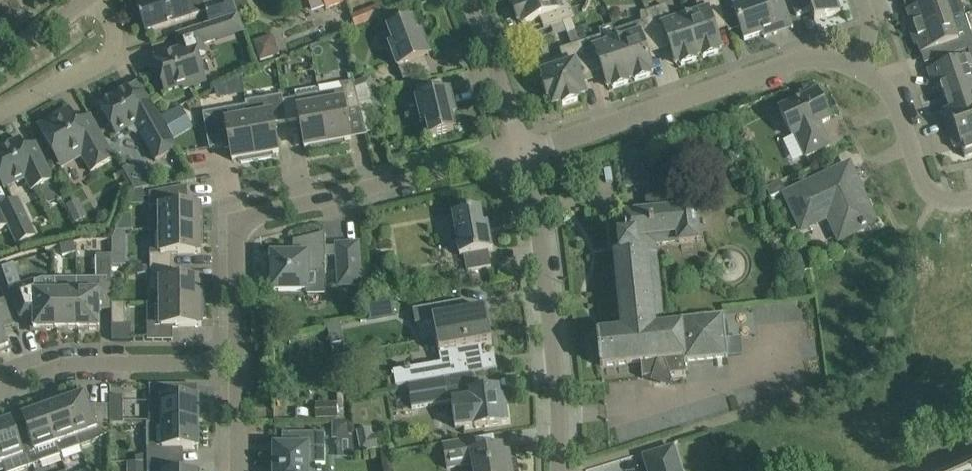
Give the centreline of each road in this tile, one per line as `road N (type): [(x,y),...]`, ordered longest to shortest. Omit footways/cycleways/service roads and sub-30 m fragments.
road 1 (residential): [(241,361),(244,223),(520,151)]
road 2 (residential): [(520,151),(818,53),(865,61)]
road 3 (residential): [(560,470),(539,244),(520,151)]
road 4 (residential): [(0,391),(89,361),(241,361)]
road 5 (residential): [(0,115),(106,64),(117,23),(105,0)]
road 6 (residential): [(865,61),(882,70),(915,115),(943,190),(971,191)]
road 7 (residential): [(520,151),(470,0)]

